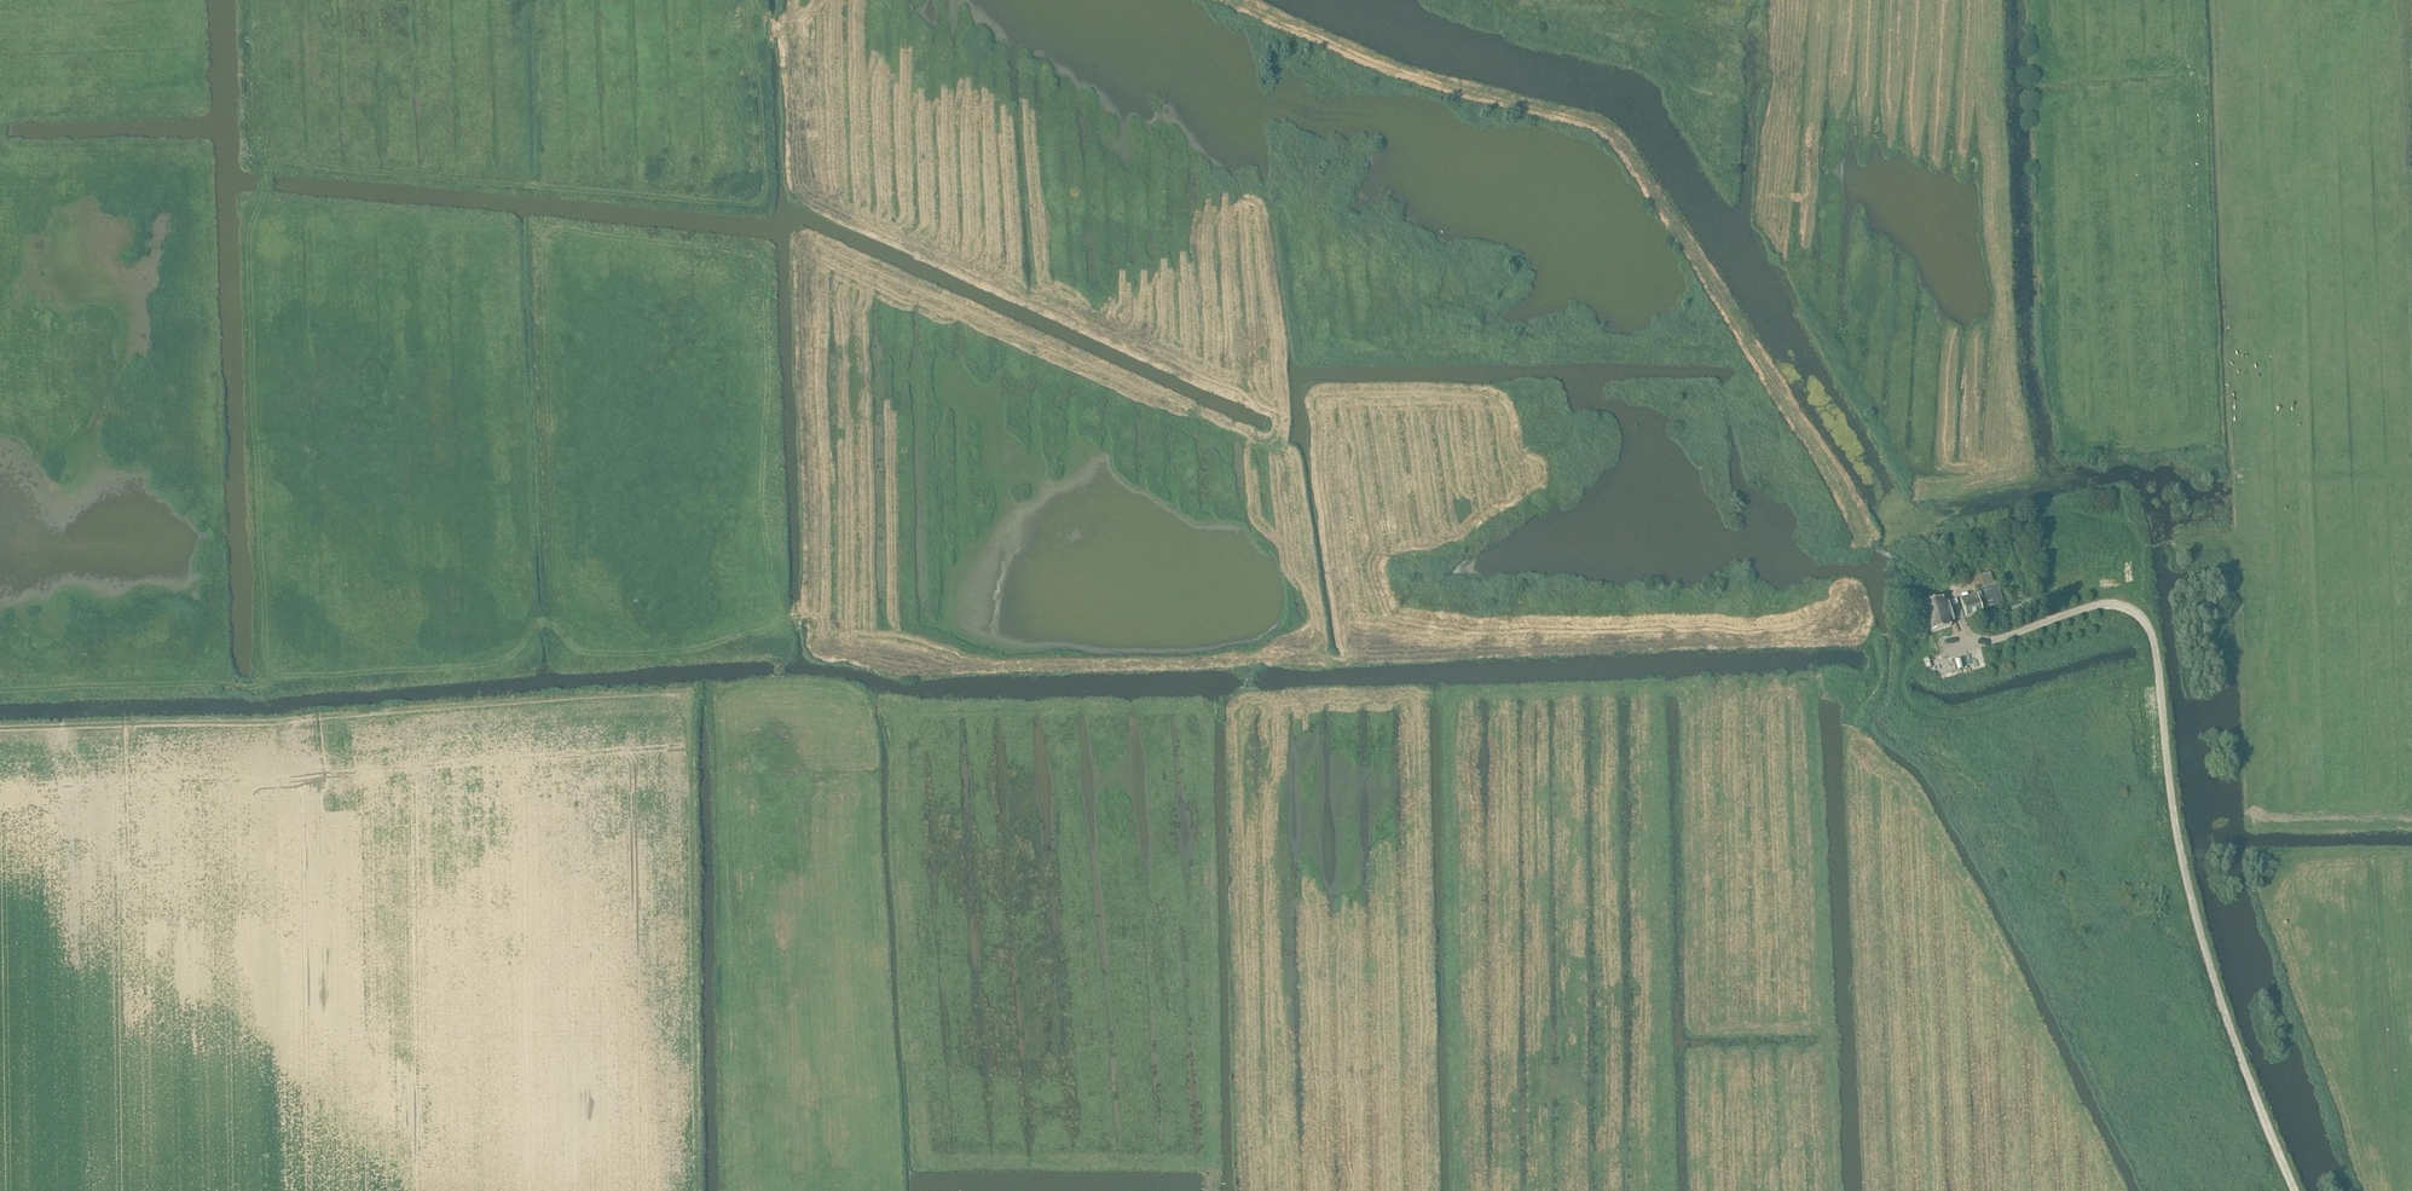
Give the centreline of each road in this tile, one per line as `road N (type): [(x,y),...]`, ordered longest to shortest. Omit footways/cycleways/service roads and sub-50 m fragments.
road 1 (track): [(1947,656),(1931,648),(1914,660),(1904,694),(1913,708),(1958,720),(2159,666)]

